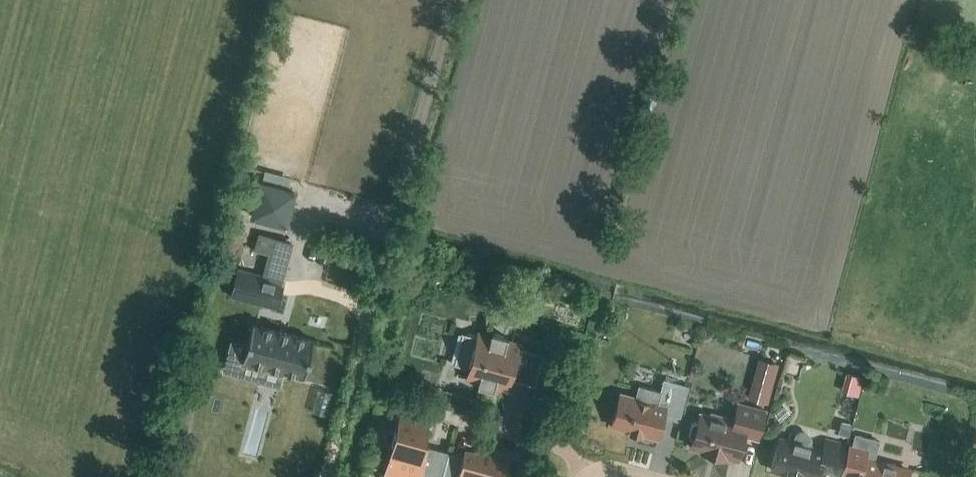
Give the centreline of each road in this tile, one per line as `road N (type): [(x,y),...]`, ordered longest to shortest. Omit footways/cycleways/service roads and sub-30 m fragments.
road 1 (residential): [(588,475),(569,451),(459,419)]

